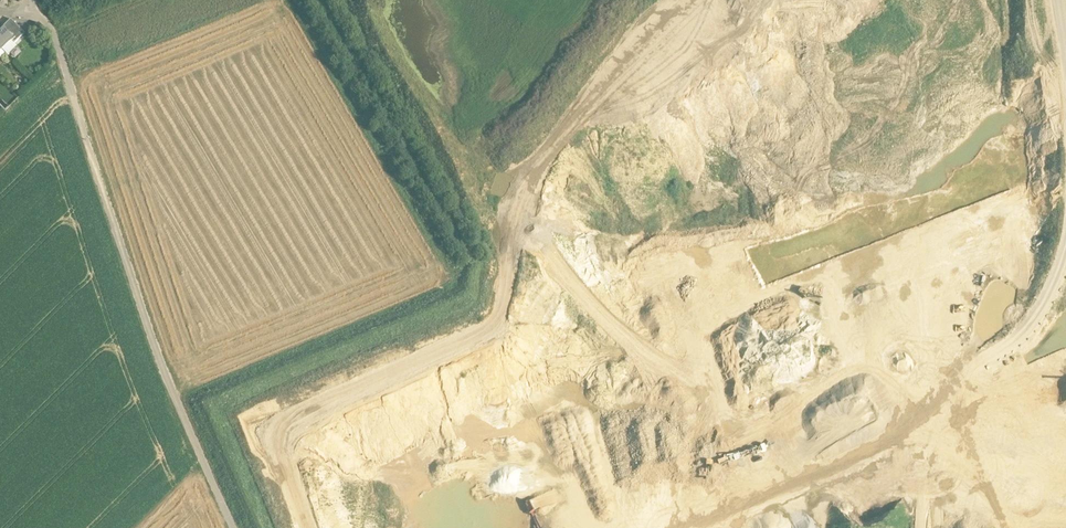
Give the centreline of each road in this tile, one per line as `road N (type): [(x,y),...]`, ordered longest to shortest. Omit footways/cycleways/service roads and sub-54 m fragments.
road 1 (track): [(232,527),(153,342),(54,31),(26,11)]

